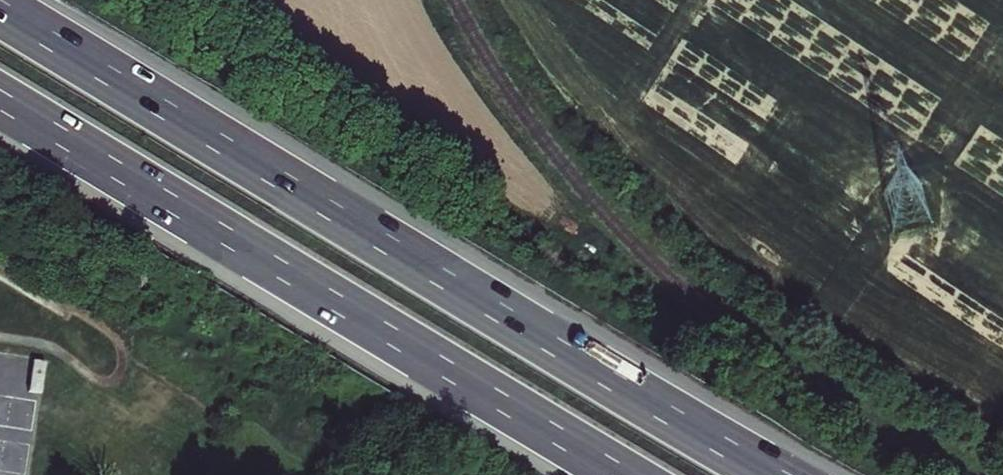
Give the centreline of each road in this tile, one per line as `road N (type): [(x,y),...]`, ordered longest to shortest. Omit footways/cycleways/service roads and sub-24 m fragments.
road 1 (motorway): [(772,474),(0,11)]
road 2 (motorway): [(0,101),(624,474)]

